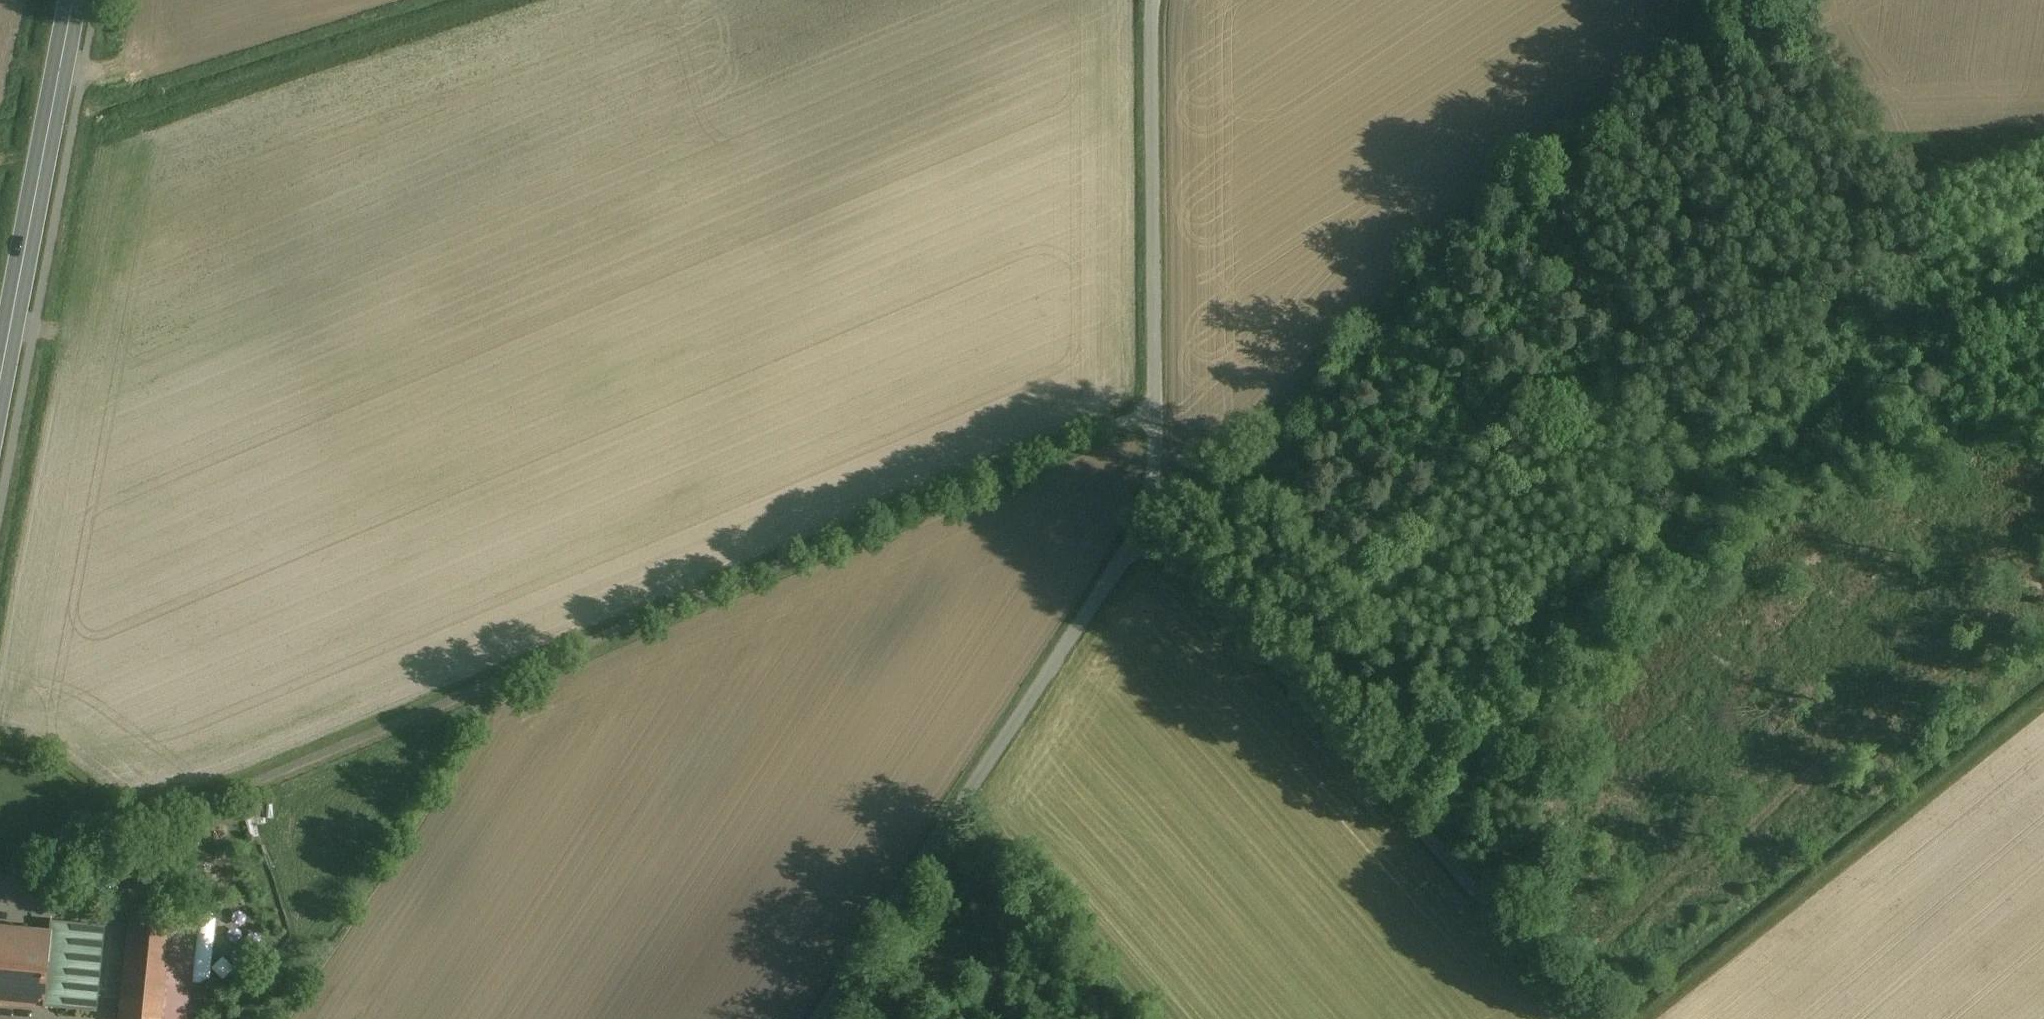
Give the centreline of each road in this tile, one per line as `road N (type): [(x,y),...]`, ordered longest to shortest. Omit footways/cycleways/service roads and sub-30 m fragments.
road 1 (unclassified): [(1589,1018),(1149,528)]
road 2 (unclassified): [(817,1018),(1149,528)]
road 3 (unclassified): [(1149,528),(1156,0)]
road 4 (primary): [(74,0),(0,386)]

